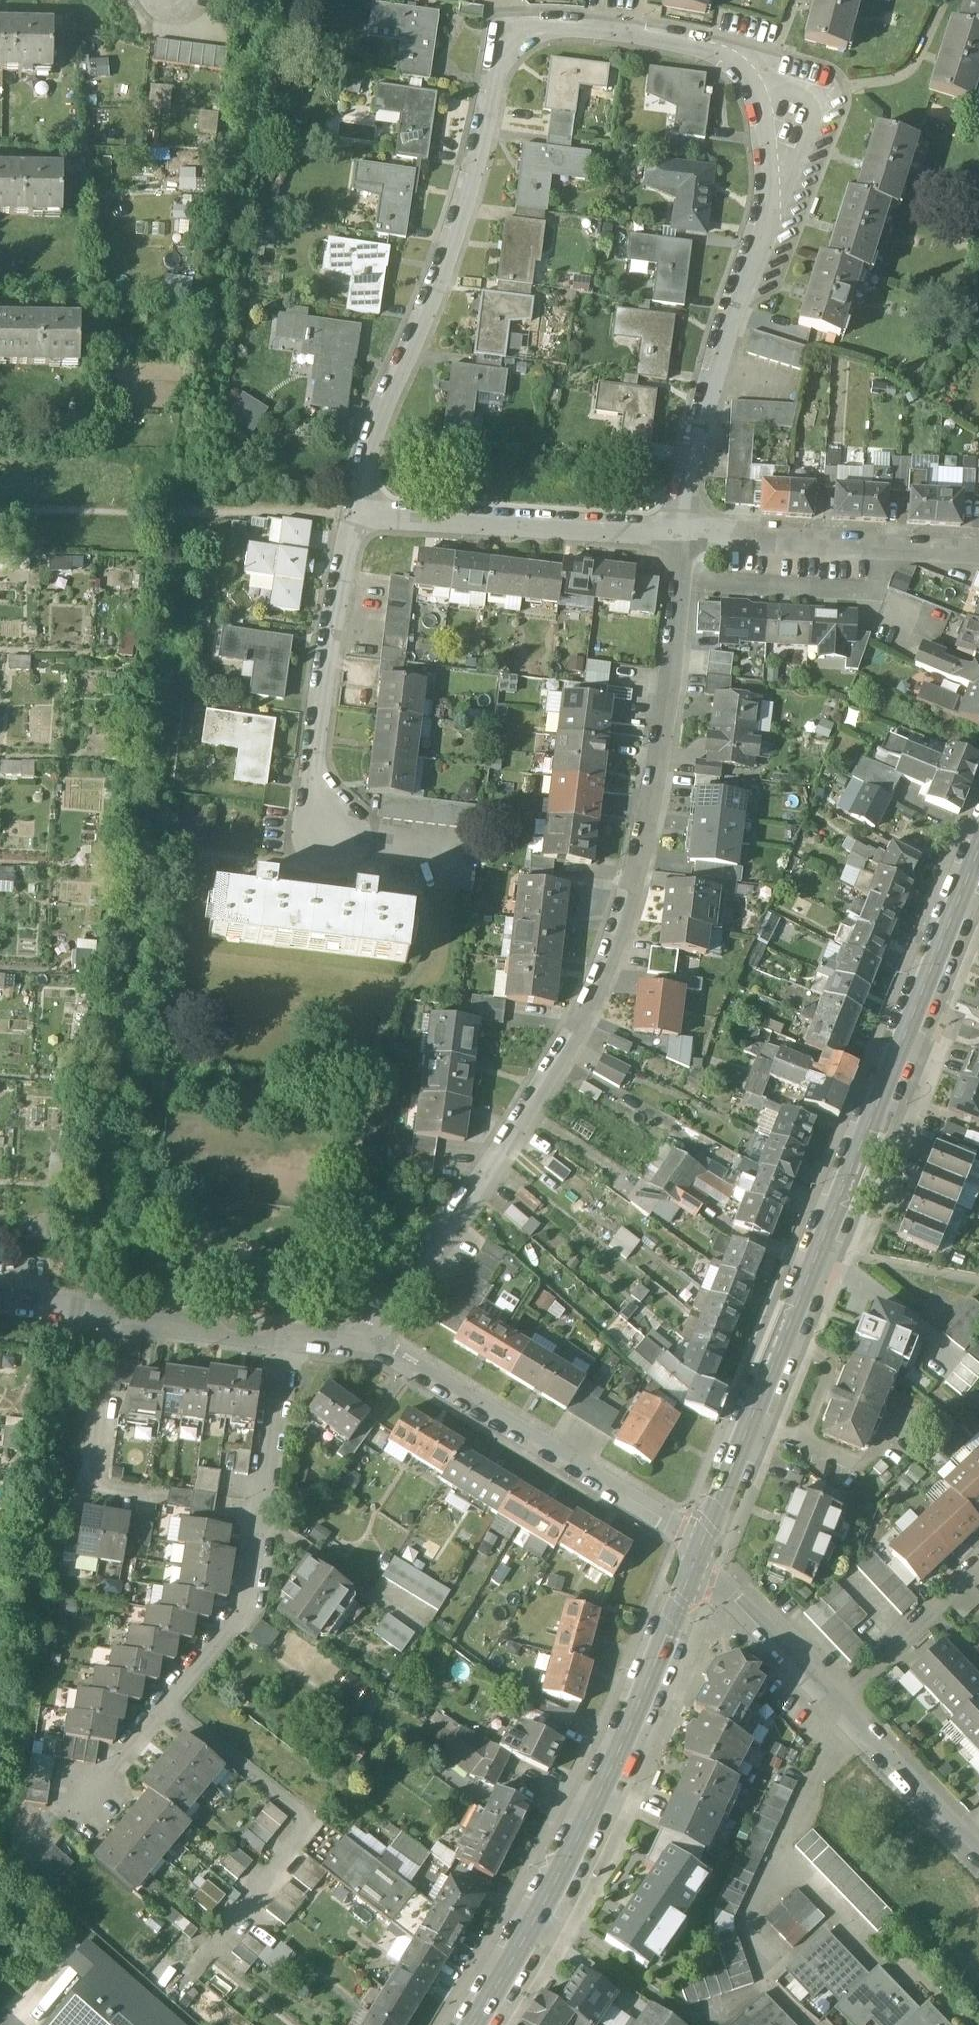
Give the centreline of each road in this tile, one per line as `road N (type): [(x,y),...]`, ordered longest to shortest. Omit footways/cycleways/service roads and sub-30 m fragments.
road 1 (residential): [(683,535),(688,471),(735,310),(774,214),(793,114),(767,76),(735,56),(582,27),(518,28),(501,44),(452,245),(368,443),(354,515)]
road 2 (residential): [(357,1348),(507,1142),(605,969),(633,885),(667,712),(683,535)]
road 3 (tertiary): [(699,1553),(978,855)]
road 4 (residential): [(285,1341),(251,1604),(83,1806)]
road 5 (tertiary): [(475,2024),(594,1808),(699,1553)]
road 6 (residential): [(357,1348),(395,1355),(681,1530),(699,1553)]
road 7 (residential): [(683,535),(354,515)]
road 8 (residential): [(354,515),(312,757),(331,832)]
road 9 (residential): [(978,554),(683,535)]
road 10 (residential): [(110,1315),(86,1484),(159,1497)]
road 11 (residential): [(846,1713),(842,1746),(820,1769),(750,1922)]
road 12 (residential): [(699,1553),(846,1713)]
road 13 (residential): [(978,1564),(849,1686),(846,1713)]
road 14 (residential): [(846,1713),(978,1854)]
road 15 (residential): [(110,1315),(285,1341)]

